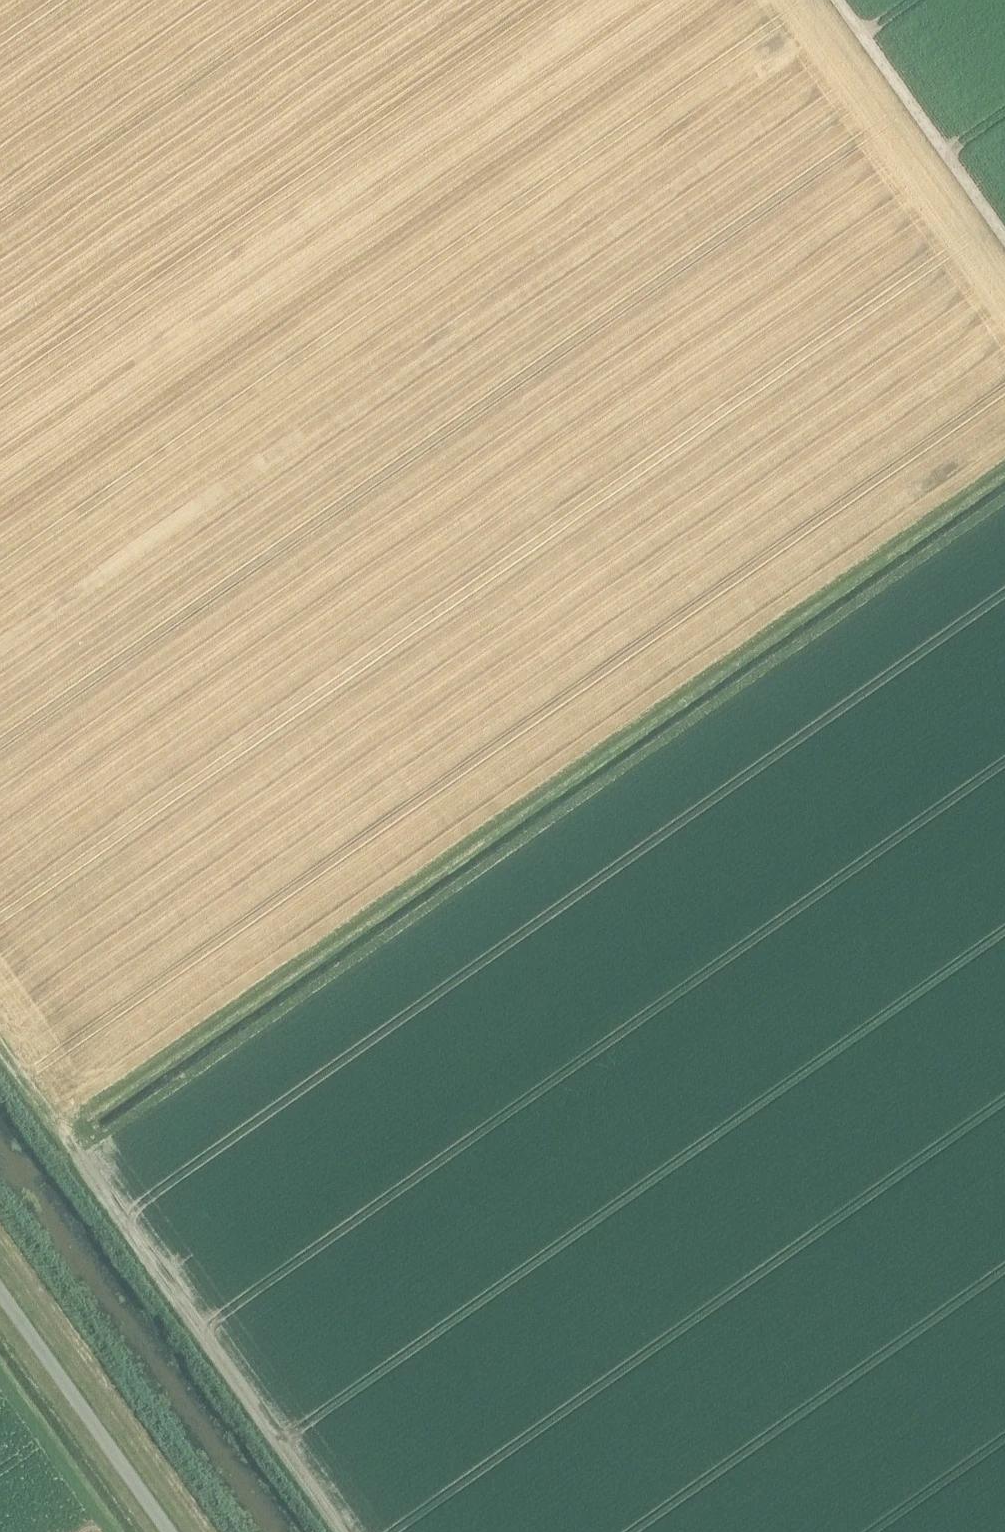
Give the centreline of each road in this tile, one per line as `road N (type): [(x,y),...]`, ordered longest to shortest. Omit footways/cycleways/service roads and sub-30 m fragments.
road 1 (unclassified): [(170,1531),(0,1290)]

